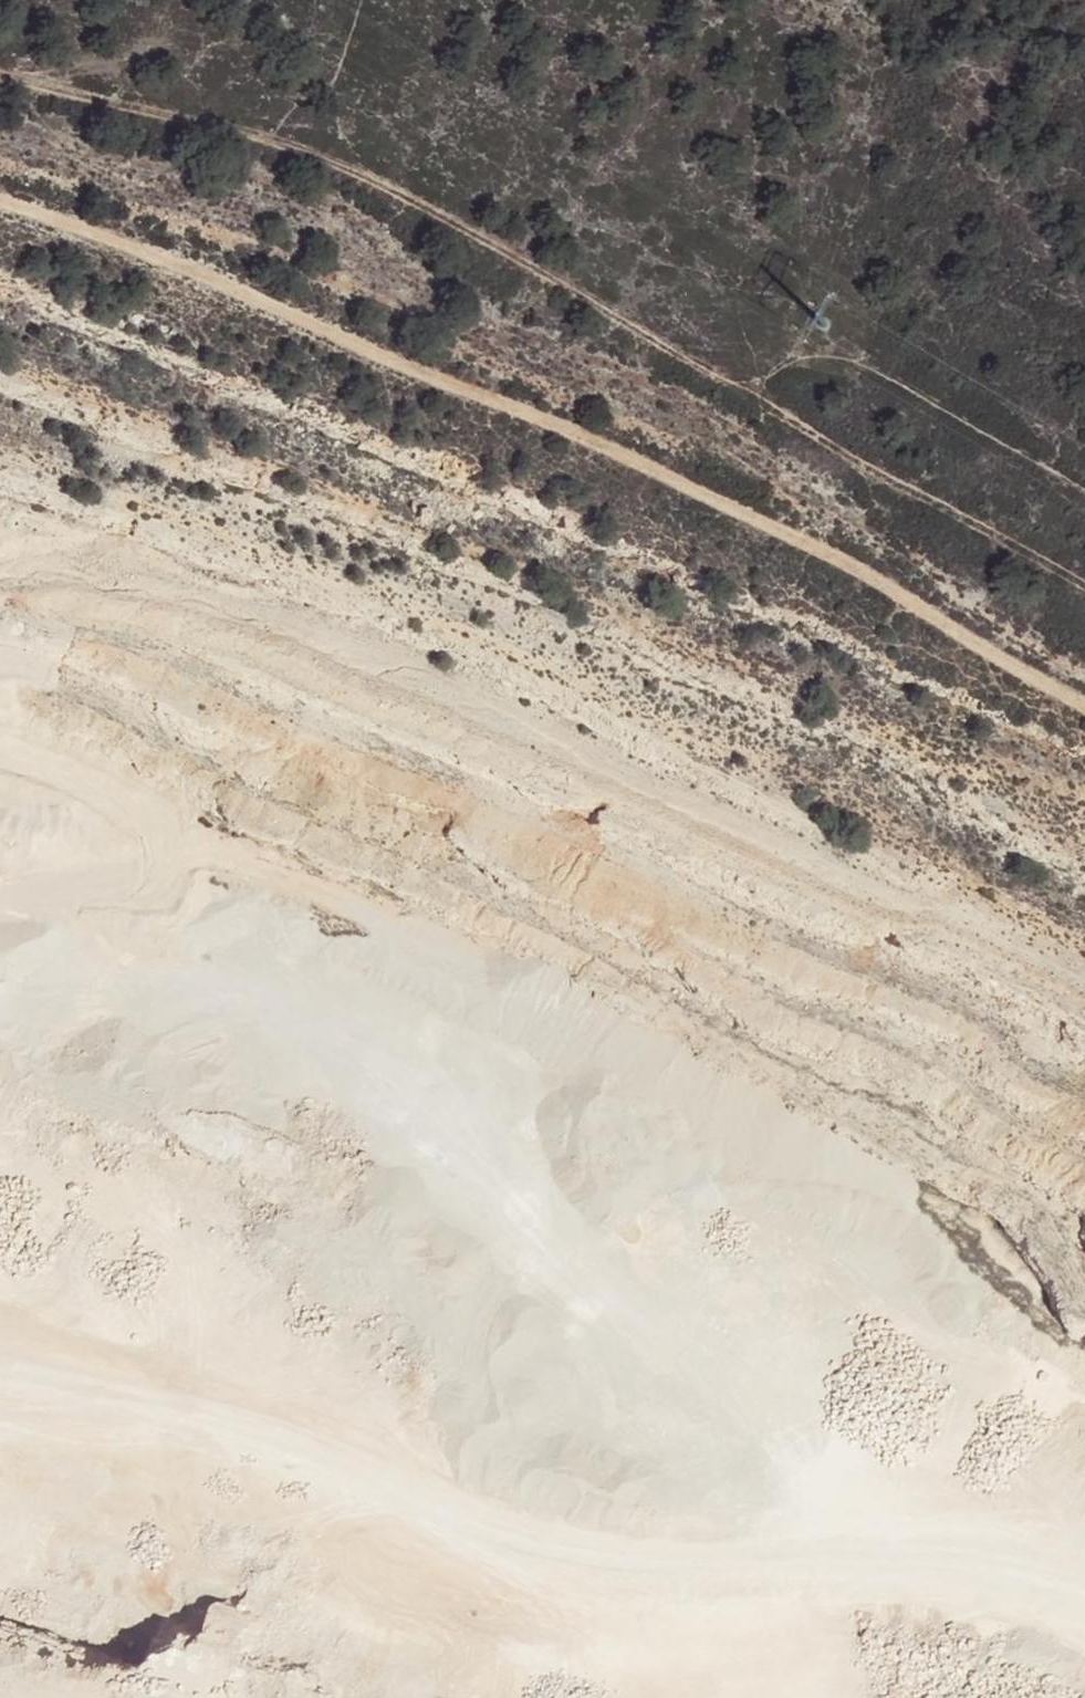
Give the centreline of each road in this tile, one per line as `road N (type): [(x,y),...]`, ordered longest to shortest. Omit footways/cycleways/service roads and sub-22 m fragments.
road 1 (track): [(1084,706),(850,563),(171,261),(0,202)]
road 2 (track): [(1084,1608),(1055,1597),(796,1658),(680,1654),(473,1584),(250,1478)]

